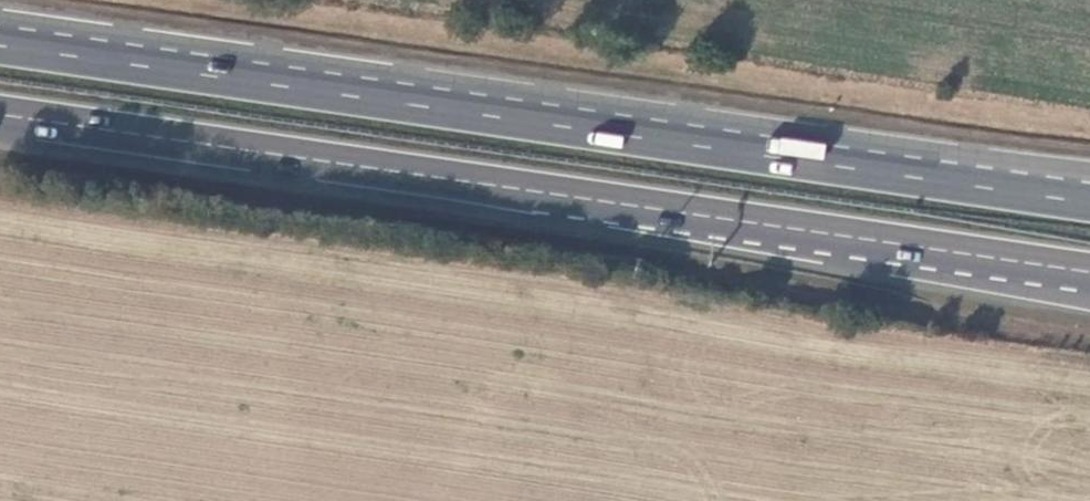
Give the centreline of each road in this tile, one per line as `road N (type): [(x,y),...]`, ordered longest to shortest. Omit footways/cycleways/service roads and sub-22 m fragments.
road 1 (trunk): [(1089,204),(104,62)]
road 2 (trunk): [(1089,168),(272,61),(104,62)]
road 3 (trunk): [(0,116),(640,207)]
road 4 (trunk): [(640,207),(741,239),(1089,305)]
road 5 (trunk): [(640,207),(1089,273)]

